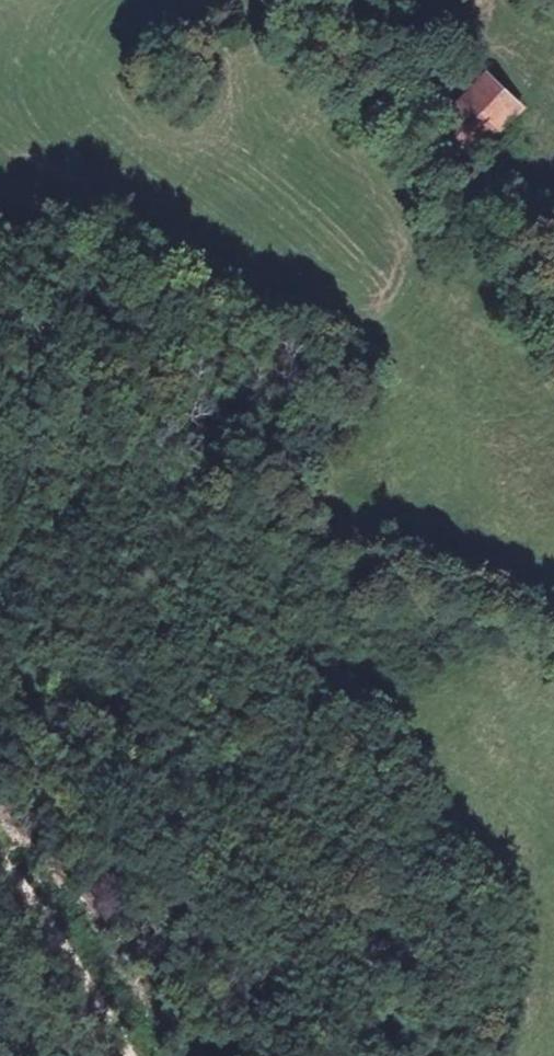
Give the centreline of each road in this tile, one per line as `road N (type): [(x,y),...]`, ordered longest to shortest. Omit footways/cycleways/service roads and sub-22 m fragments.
road 1 (track): [(362,12),(553,257)]
road 2 (track): [(0,851),(108,973),(150,1055)]

